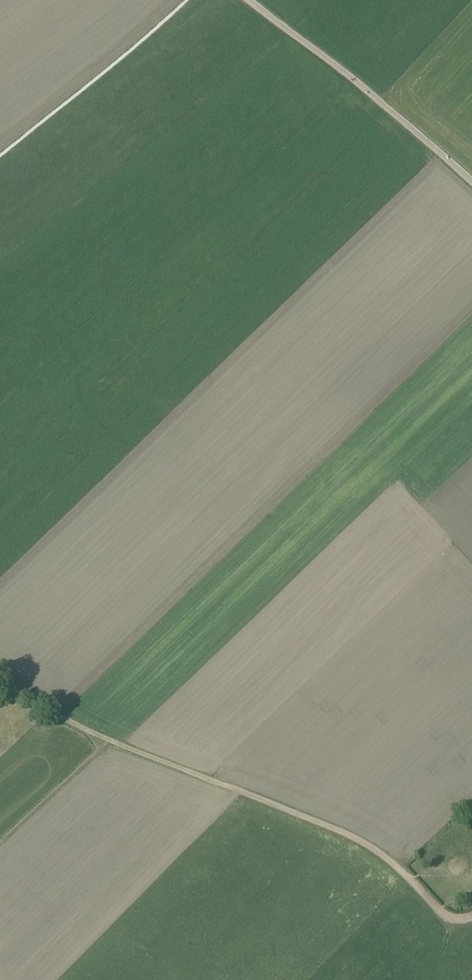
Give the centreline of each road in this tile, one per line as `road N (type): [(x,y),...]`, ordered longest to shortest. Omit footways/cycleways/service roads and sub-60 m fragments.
road 1 (track): [(471,915),(444,915),(363,842),(108,739),(0,683)]
road 2 (unclassified): [(471,182),(250,0)]

